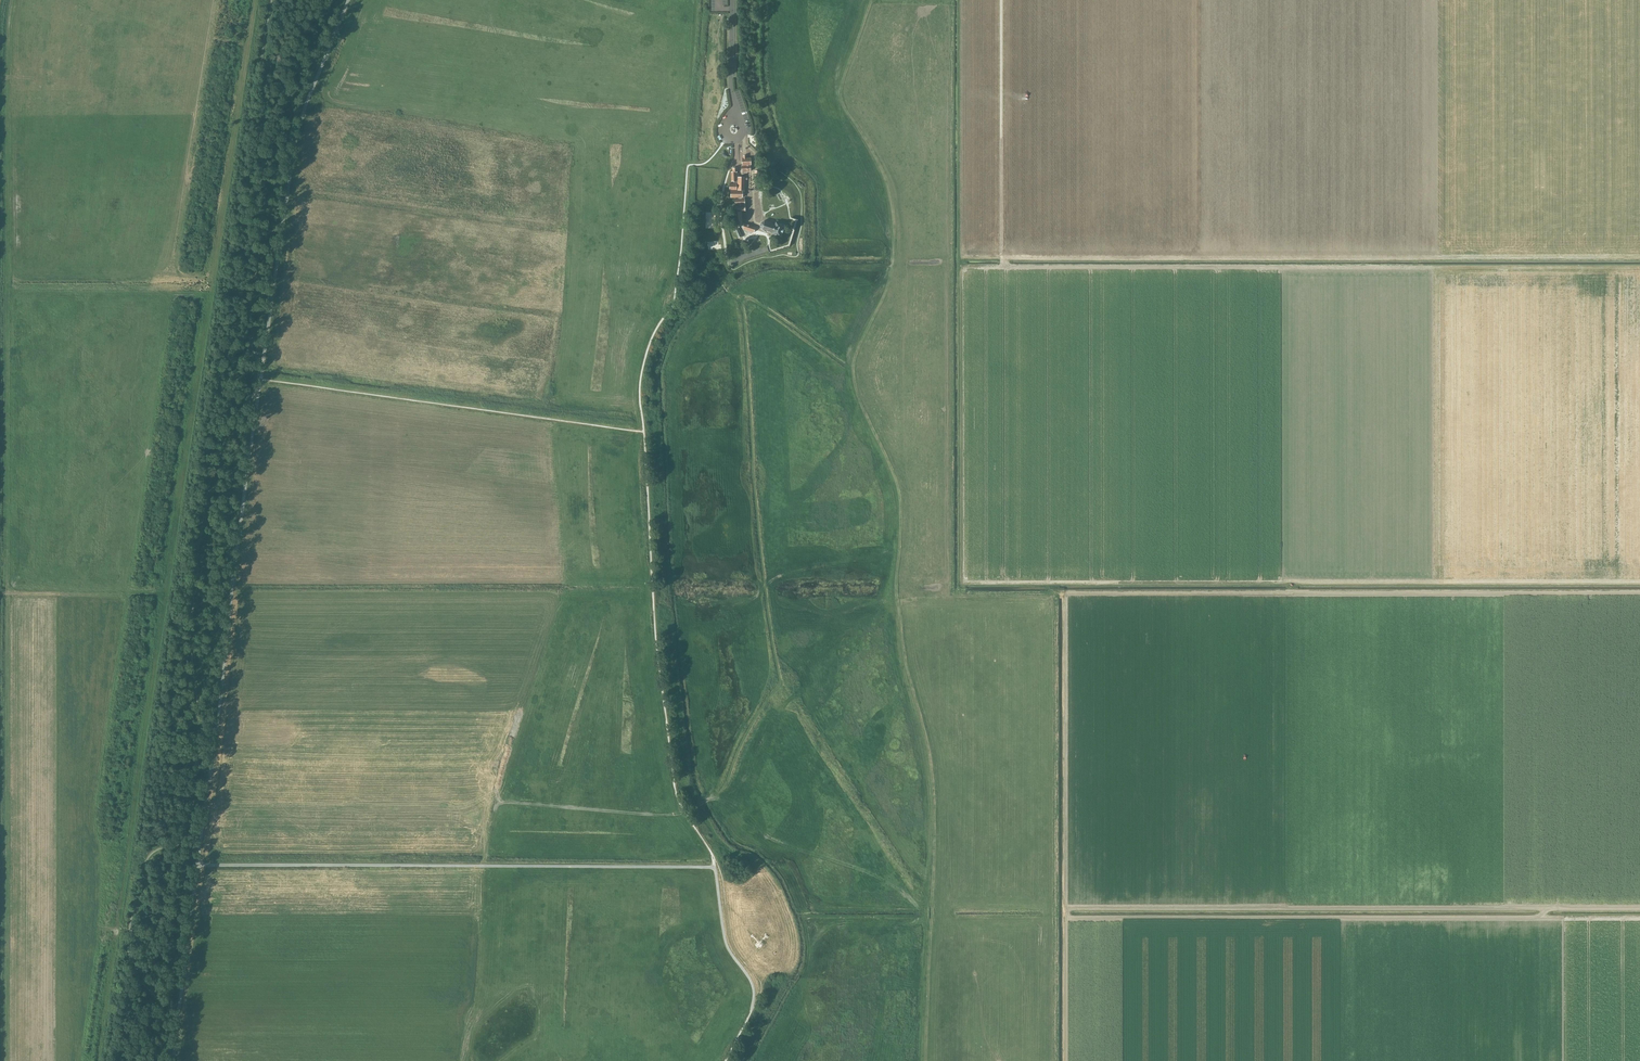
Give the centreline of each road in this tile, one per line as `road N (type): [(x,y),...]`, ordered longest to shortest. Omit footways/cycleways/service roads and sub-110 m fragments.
road 1 (track): [(349,0),(295,144),(173,1060)]
road 2 (track): [(197,865),(711,867),(726,944),(752,985),(752,1010)]
road 3 (track): [(1001,259),(1639,258)]
road 4 (track): [(1001,259),(1001,0)]

